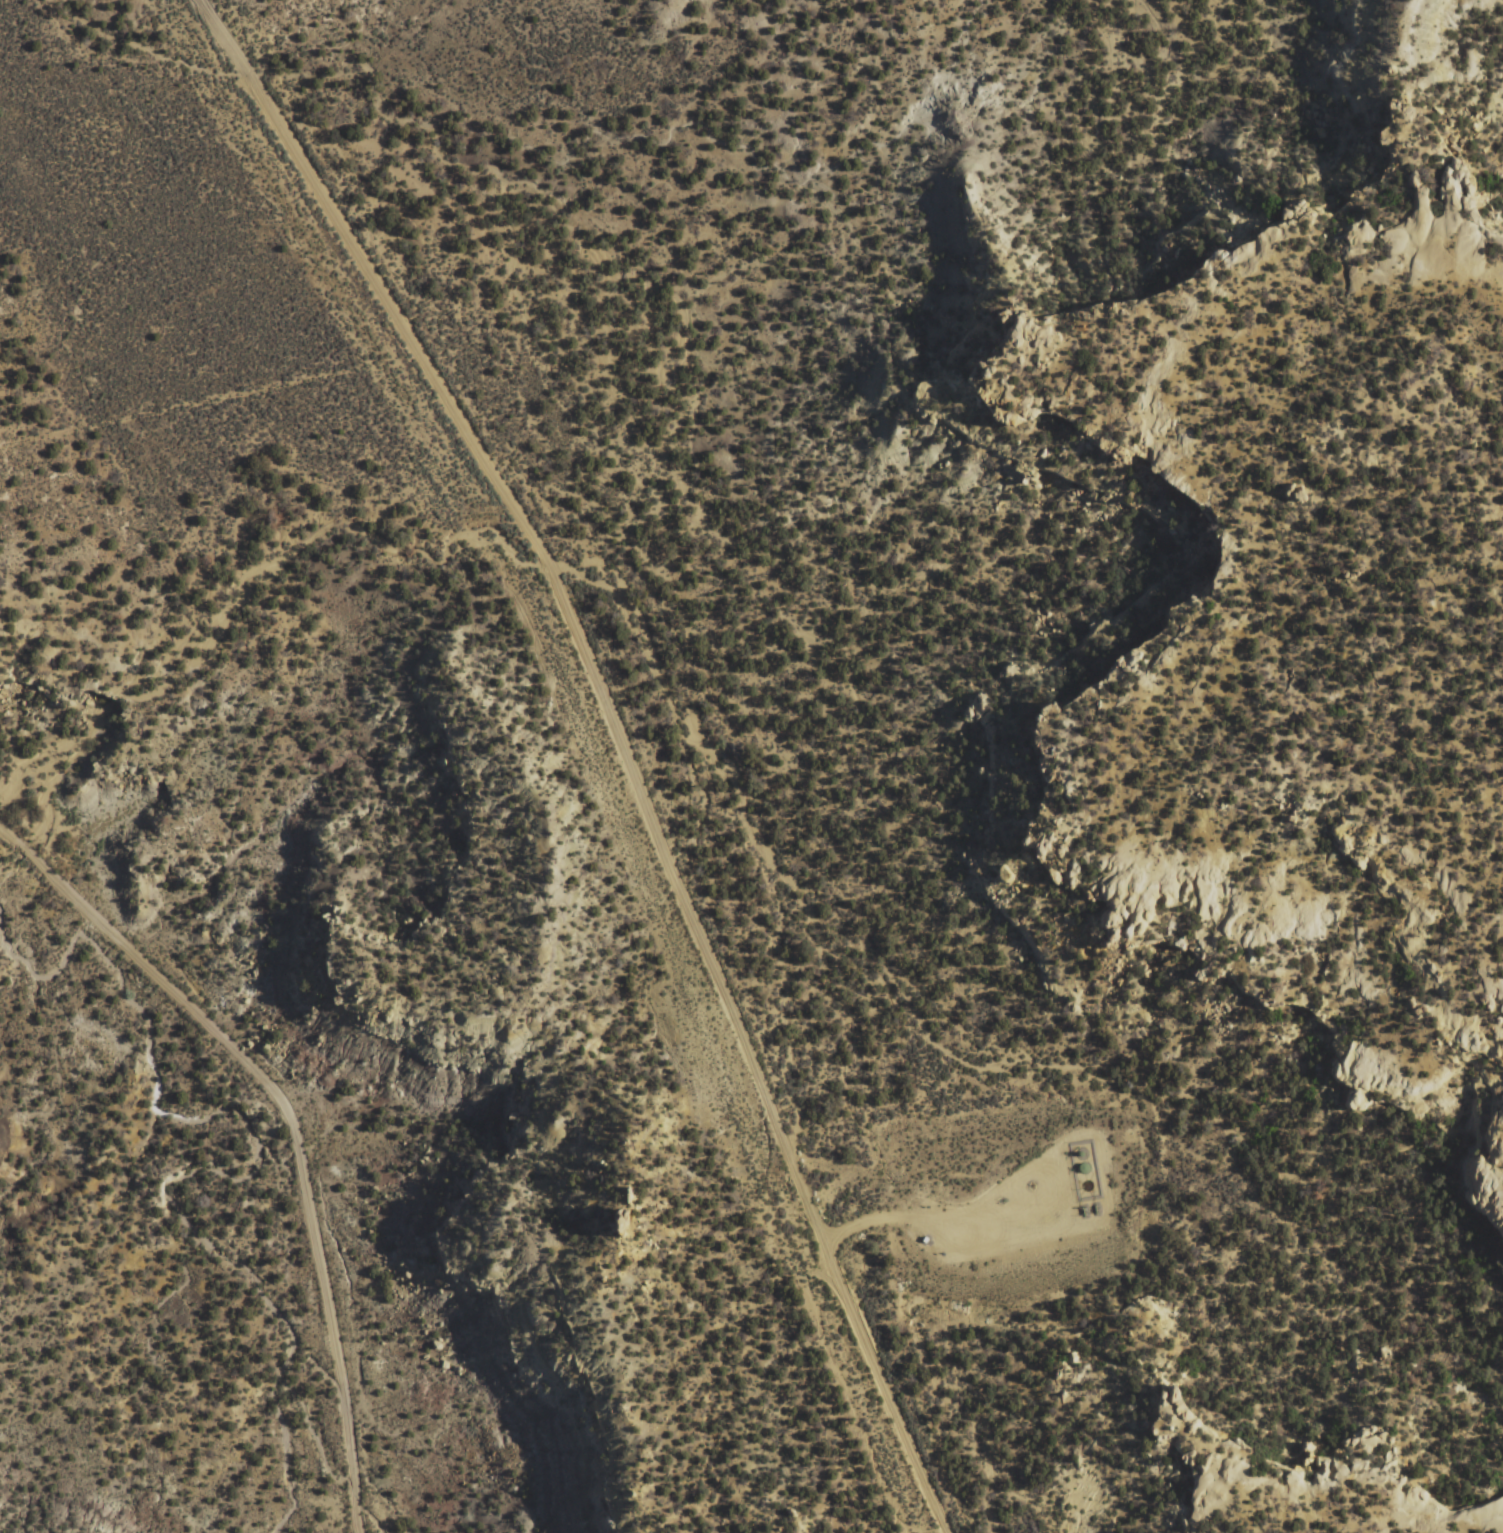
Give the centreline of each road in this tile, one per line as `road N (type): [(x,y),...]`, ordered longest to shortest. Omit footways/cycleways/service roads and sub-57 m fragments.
road 1 (tertiary): [(911,1532),(778,1272),(757,1165),(454,466),(247,183),(149,0)]
road 2 (residential): [(388,376),(0,492)]

